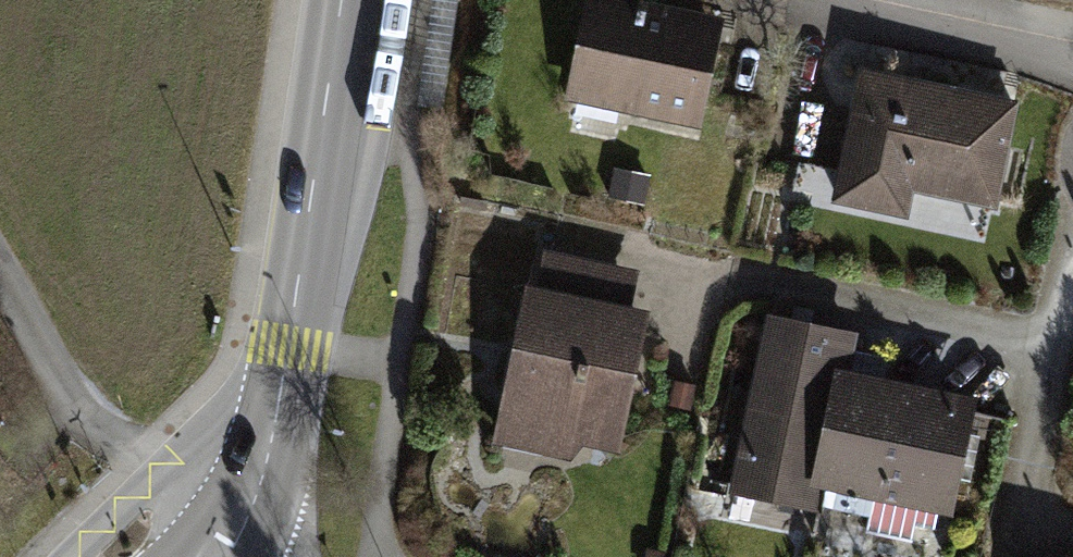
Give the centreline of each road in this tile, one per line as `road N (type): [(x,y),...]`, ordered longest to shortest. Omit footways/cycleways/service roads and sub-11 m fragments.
road 1 (tertiary): [(341,0),(286,346),(244,497)]
road 2 (unclassified): [(244,497),(92,423),(62,388),(0,269)]

